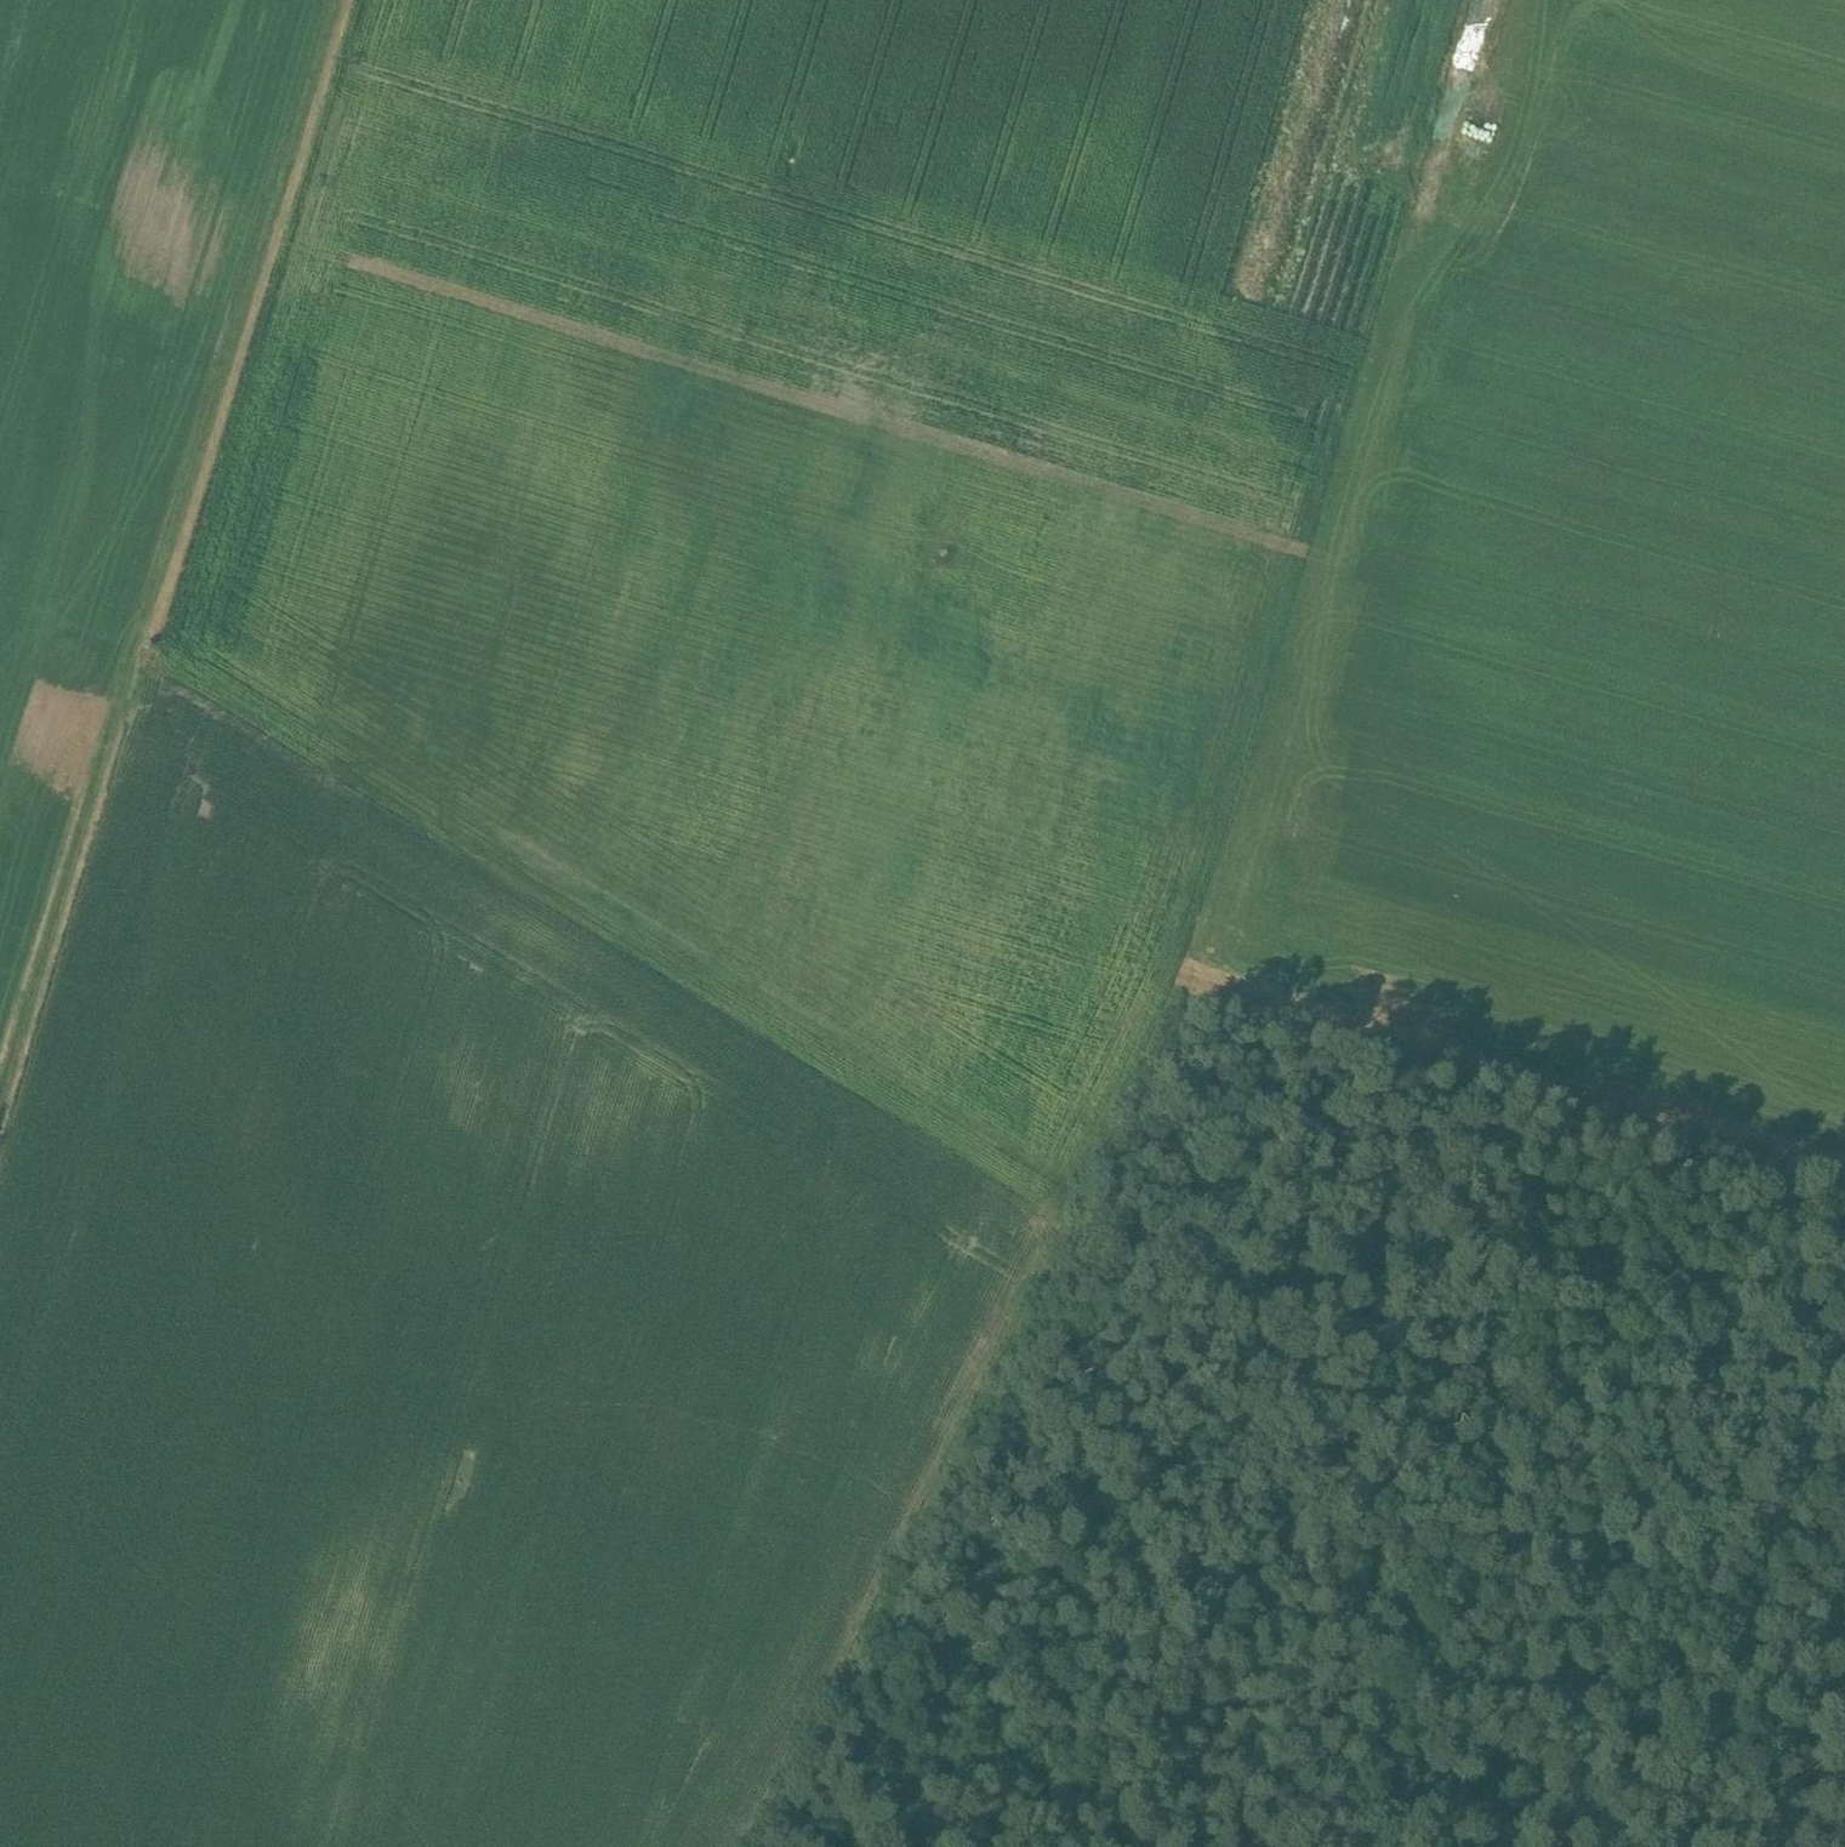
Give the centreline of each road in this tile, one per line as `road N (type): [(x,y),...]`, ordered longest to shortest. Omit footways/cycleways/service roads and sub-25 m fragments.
road 1 (track): [(331,0),(0,1094)]
road 2 (track): [(1690,1846),(1844,1255)]

